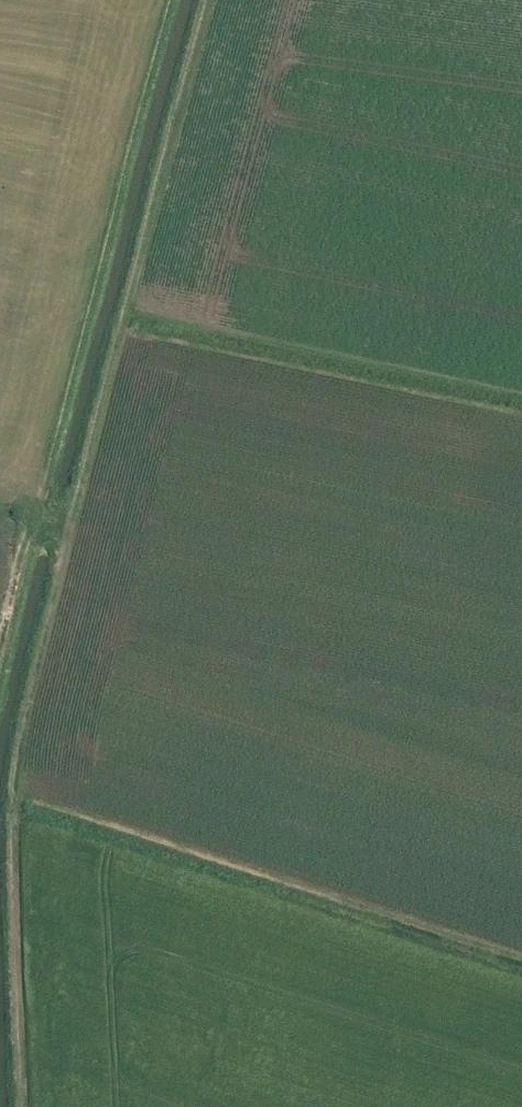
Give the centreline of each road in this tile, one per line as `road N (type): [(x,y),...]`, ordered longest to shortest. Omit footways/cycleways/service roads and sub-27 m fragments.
road 1 (track): [(21,1106),(18,773),(207,0)]
road 2 (track): [(0,651),(168,0)]

